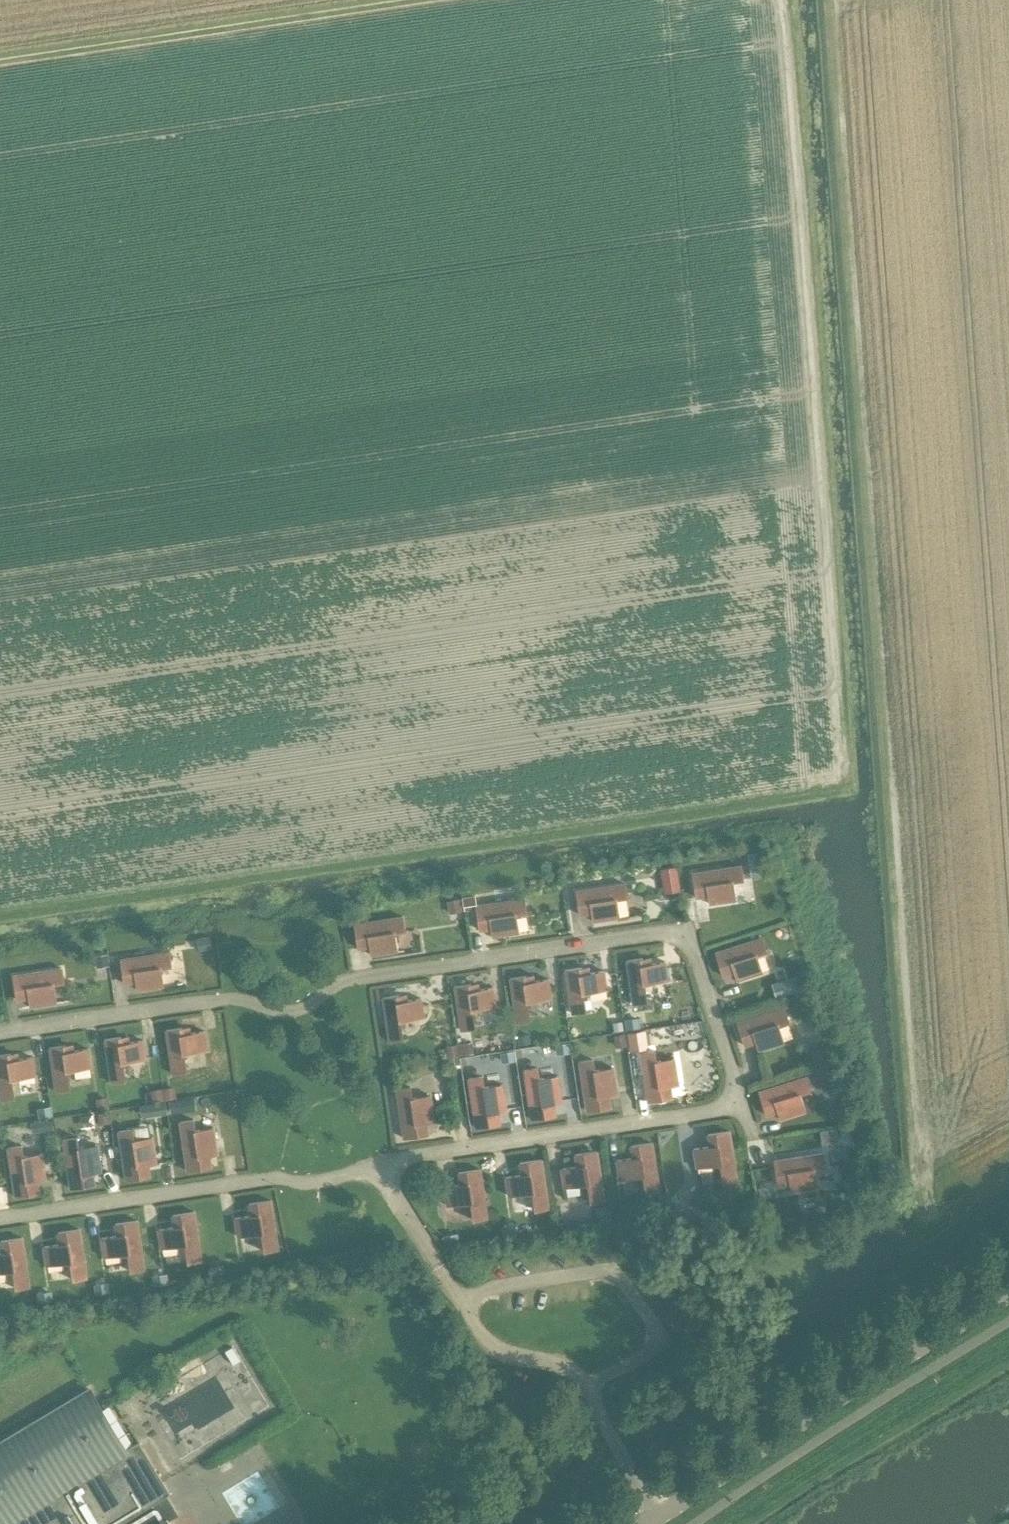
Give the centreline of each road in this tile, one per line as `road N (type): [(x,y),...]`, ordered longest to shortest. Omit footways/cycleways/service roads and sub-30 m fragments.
road 1 (track): [(0,73),(458,0)]
road 2 (unclassified): [(648,1523),(1008,1302)]

